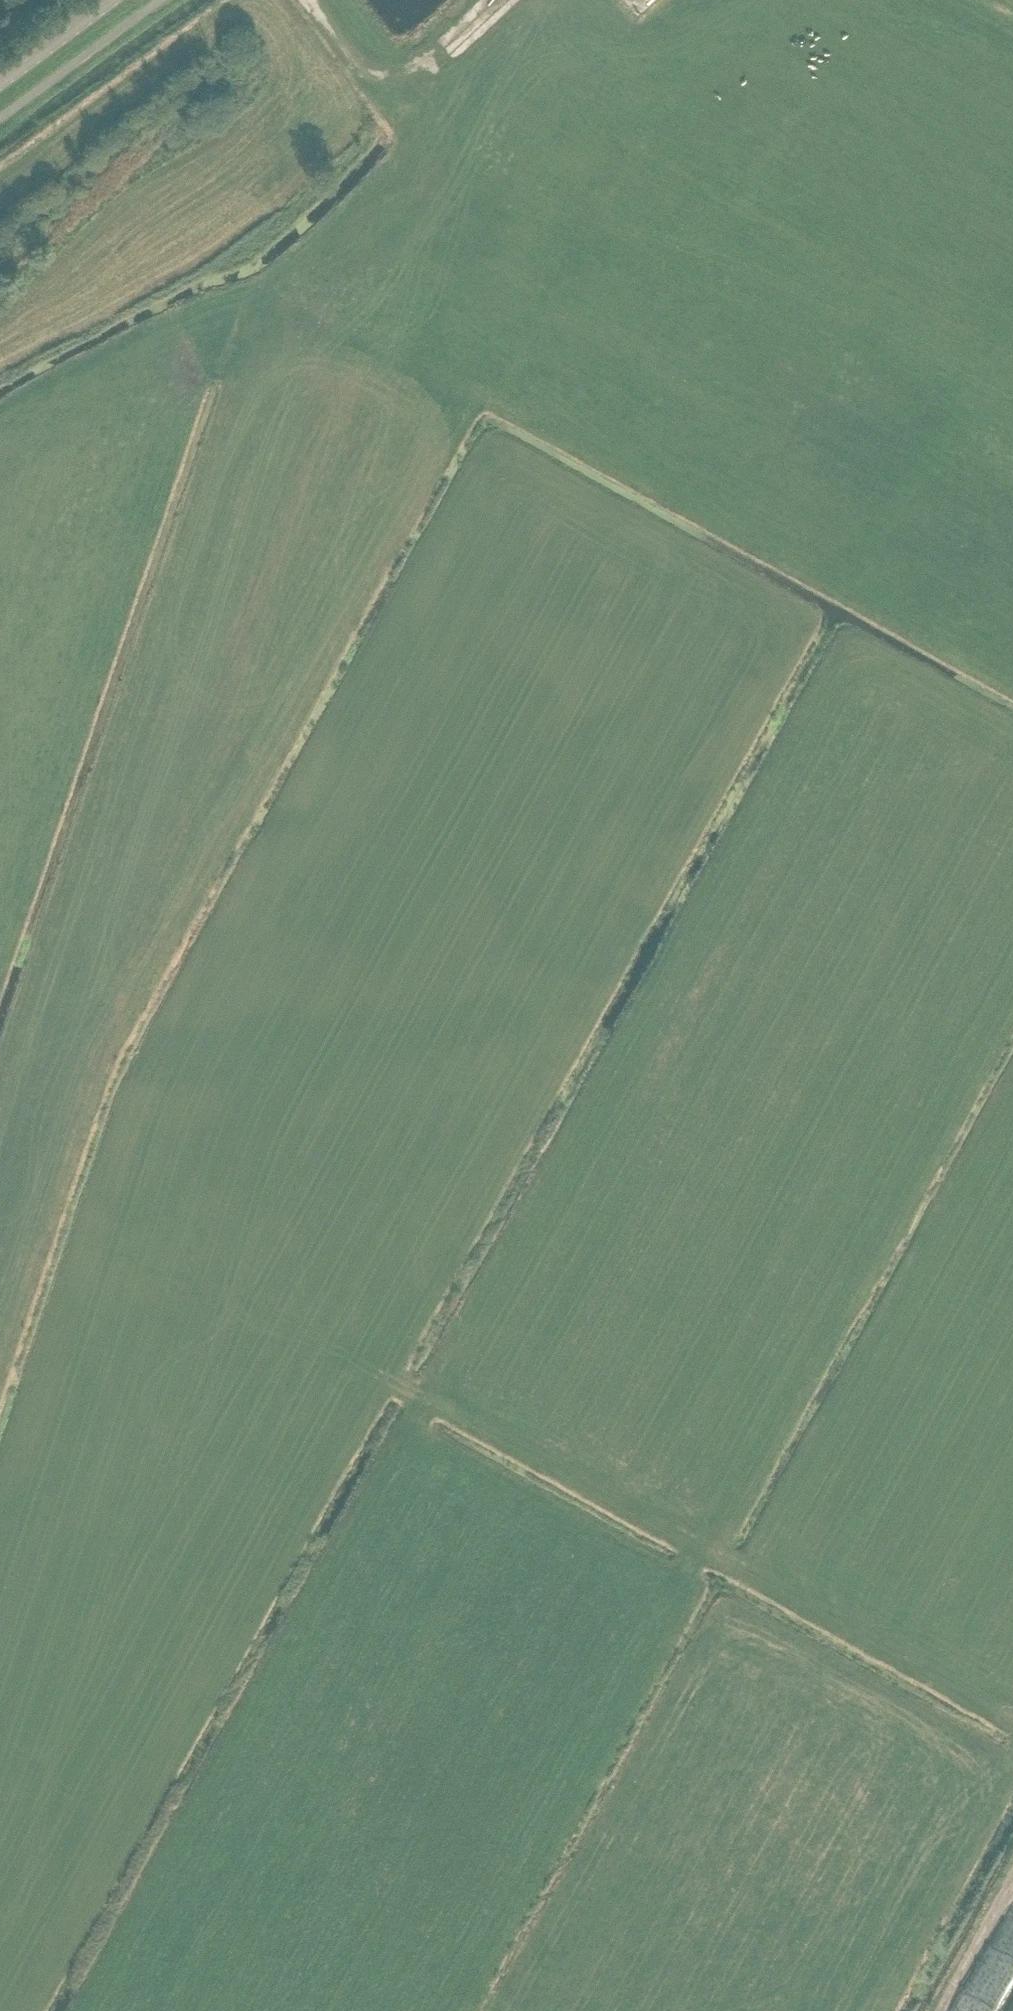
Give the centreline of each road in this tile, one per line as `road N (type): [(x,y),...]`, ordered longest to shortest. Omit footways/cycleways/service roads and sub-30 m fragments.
road 1 (secondary): [(0,79),(107,0)]

